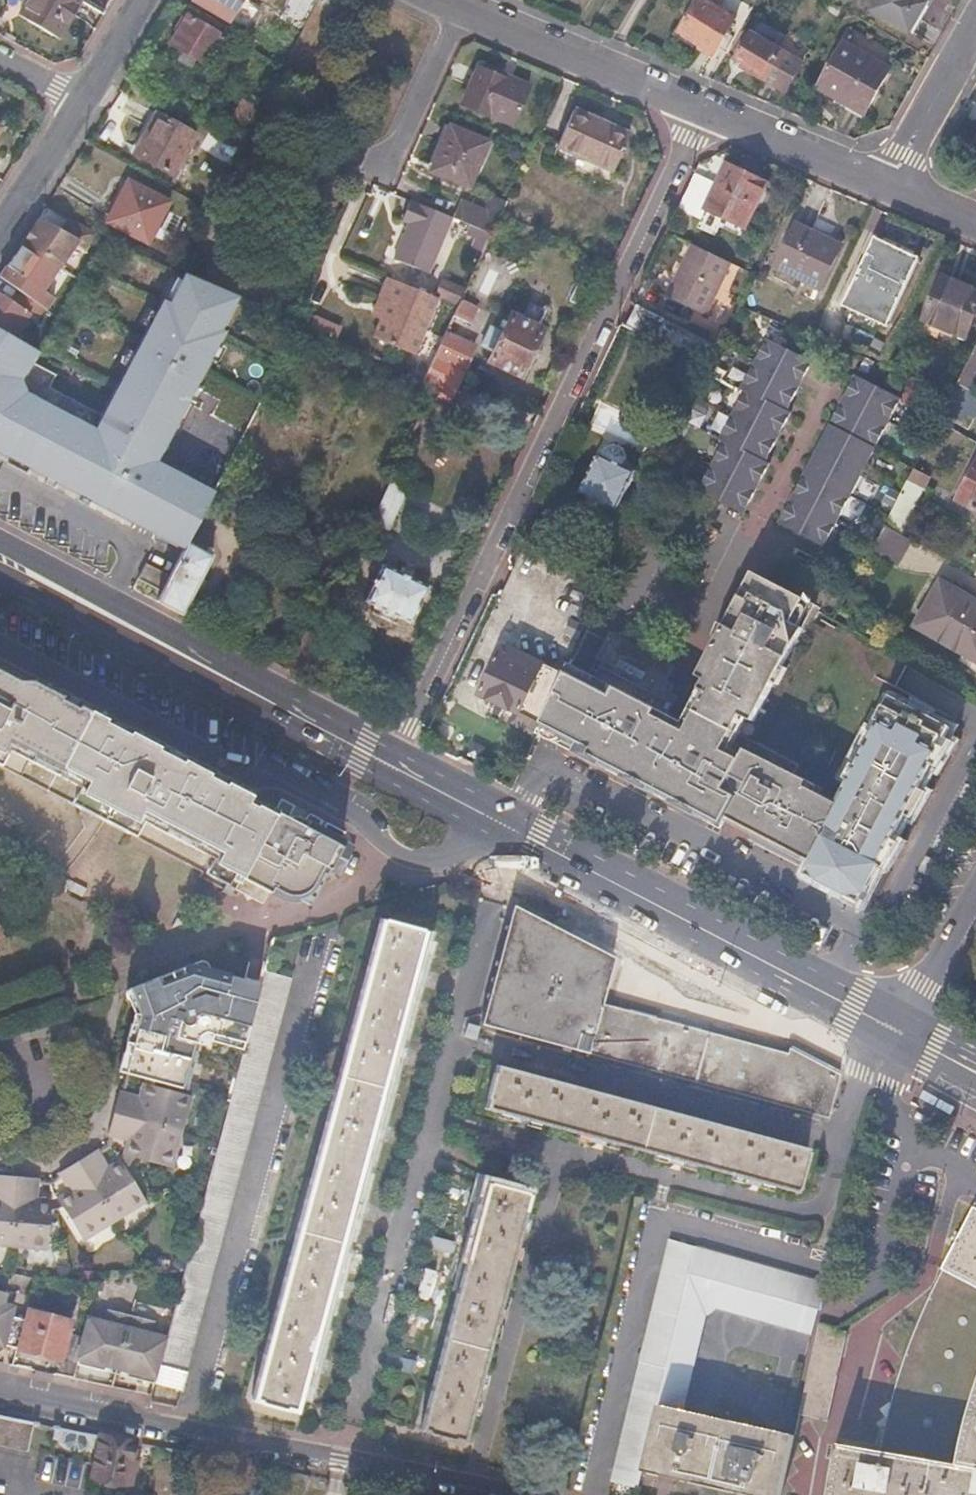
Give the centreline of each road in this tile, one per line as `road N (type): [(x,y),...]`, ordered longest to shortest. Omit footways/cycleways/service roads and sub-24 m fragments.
road 1 (residential): [(389,763),(701,106)]
road 2 (primary): [(895,1028),(389,763)]
road 3 (residential): [(0,1390),(491,1494)]
road 4 (primary): [(389,763),(76,598)]
road 5 (residential): [(461,0),(701,106)]
road 6 (residential): [(701,106),(882,179)]
road 7 (residential): [(882,179),(975,15)]
road 8 (residential): [(461,0),(388,162)]
road 9 (residential): [(975,884),(895,1028)]
road 10 (secondary): [(80,101),(0,225)]

